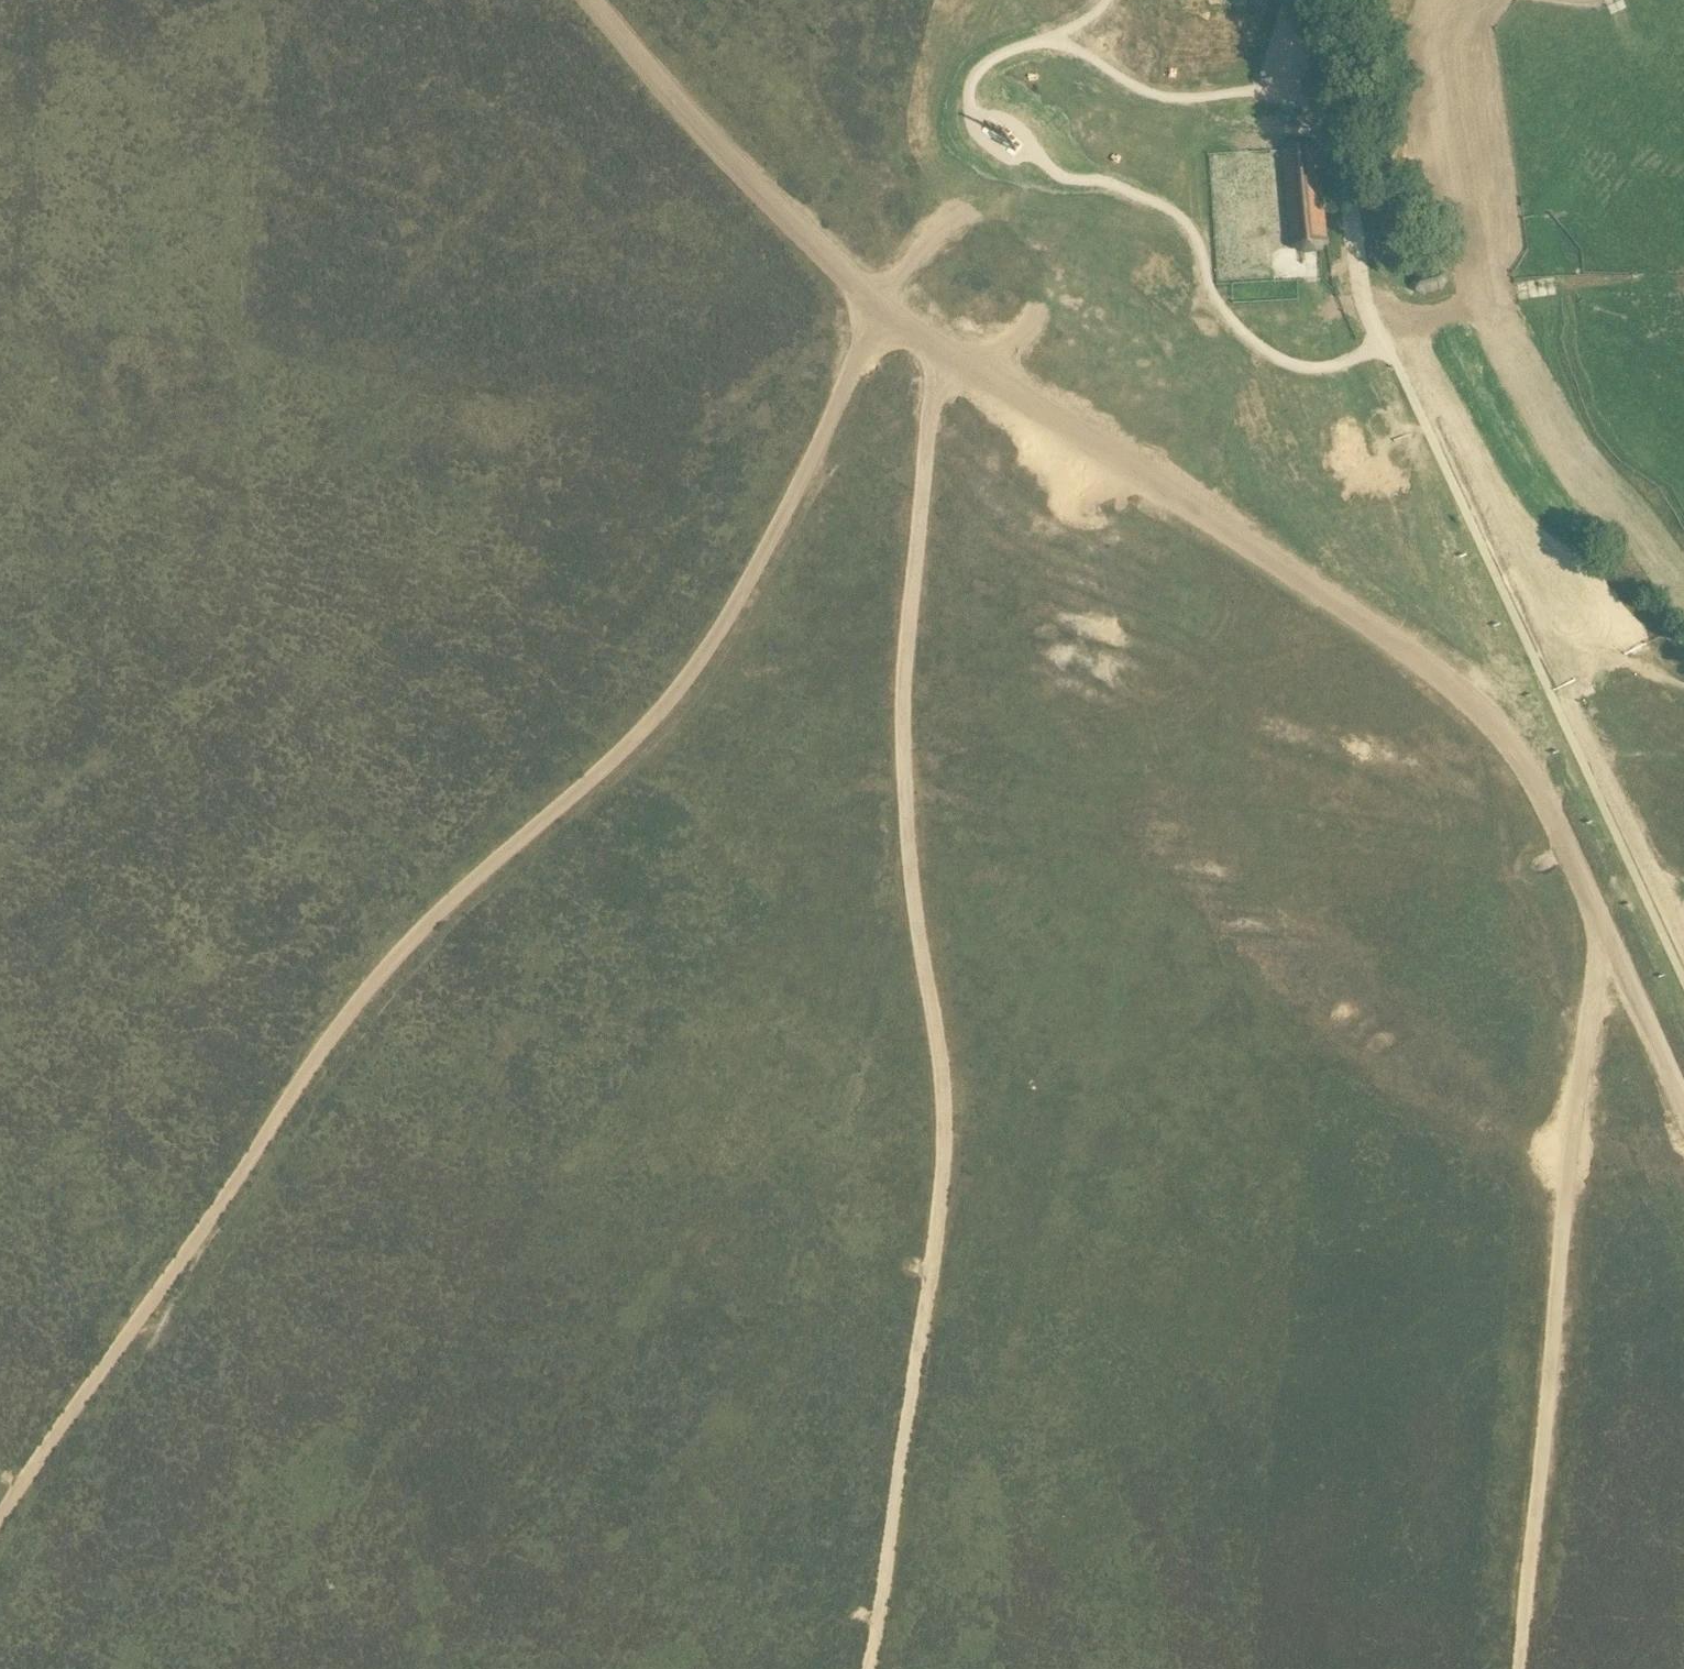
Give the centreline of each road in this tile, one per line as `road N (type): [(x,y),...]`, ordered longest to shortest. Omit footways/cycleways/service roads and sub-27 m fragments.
road 1 (track): [(0,1517),(391,962),(602,772),(686,681),(779,526),(882,303)]
road 2 (track): [(868,1668),(948,1129),(907,826),(908,649),(942,344)]
road 3 (track): [(1526,766),(1607,946),(1586,1021),(1571,1142),(1520,1668)]
road 4 (track): [(1526,766),(1454,686),(1253,541),(942,344)]
road 5 (track): [(942,344),(855,279),(692,119),(588,0)]
road 6 (track): [(1470,0),(1454,39),(1456,75),(1497,256)]
road 7 (track): [(1683,945),(1579,717)]
road 8 (track): [(1683,1103),(1607,946)]

